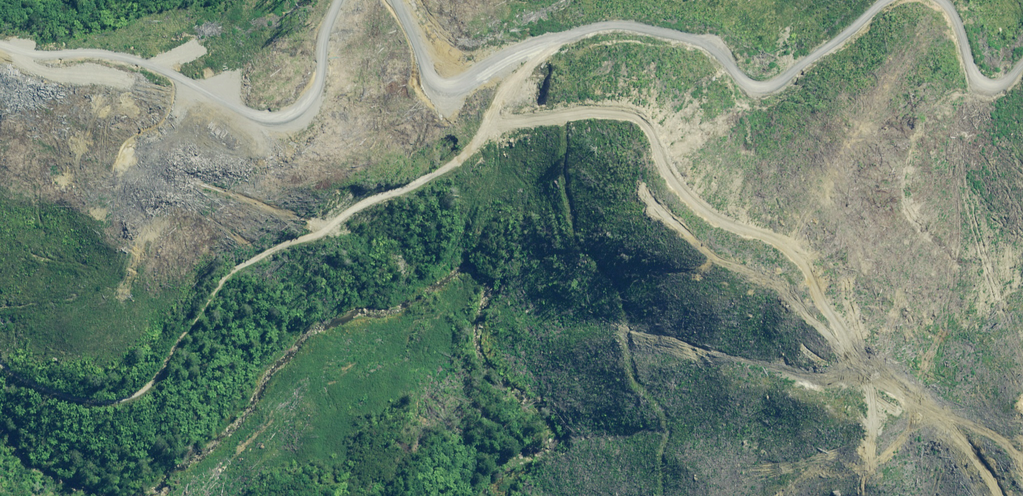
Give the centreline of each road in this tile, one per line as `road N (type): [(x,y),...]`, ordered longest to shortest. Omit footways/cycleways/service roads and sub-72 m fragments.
road 1 (track): [(1022,448),(998,425),(937,402),(896,372),(837,309),(806,248),(711,208),(643,107),(552,99),(494,118)]
road 2 (track): [(0,364),(113,394),(150,384),(235,271),(476,151),(494,118)]
road 3 (track): [(0,42),(164,83),(271,93),(307,77),(347,0)]
road 4 (track): [(541,39),(618,23),(725,35),(773,83),(792,85),(885,0)]
road 5 (track): [(541,39),(453,52),(425,0)]
road 6 (track): [(957,0),(980,76),(1002,83),(1022,69)]

